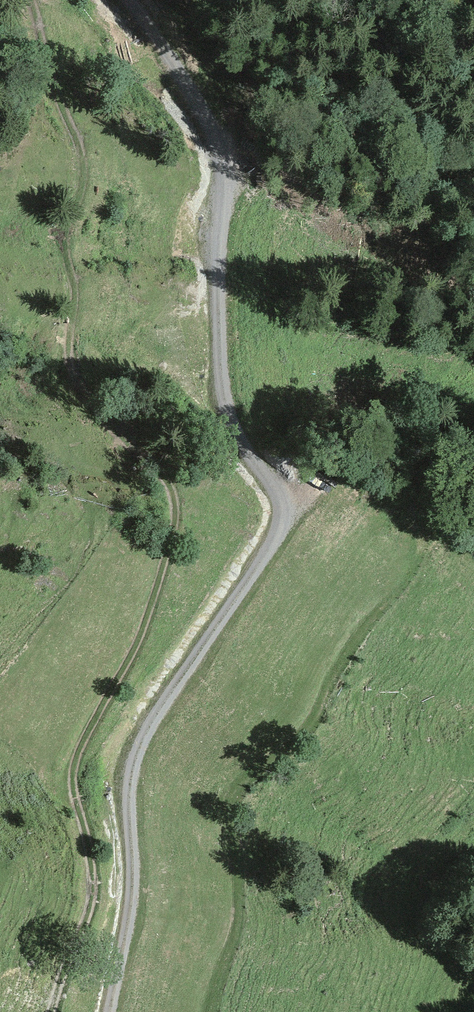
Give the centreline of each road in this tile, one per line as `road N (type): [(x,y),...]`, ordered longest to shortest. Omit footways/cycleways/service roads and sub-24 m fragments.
road 1 (track): [(104,1011),(133,858),(125,766),(270,540),(283,505),(235,436),(220,391),(213,236),(226,186),(219,144),(132,0)]
road 2 (track): [(51,1011),(94,904),(93,848),(74,785),(76,765),(152,609),(174,500),(73,381),(76,294),(67,227),(85,172),(30,0)]

